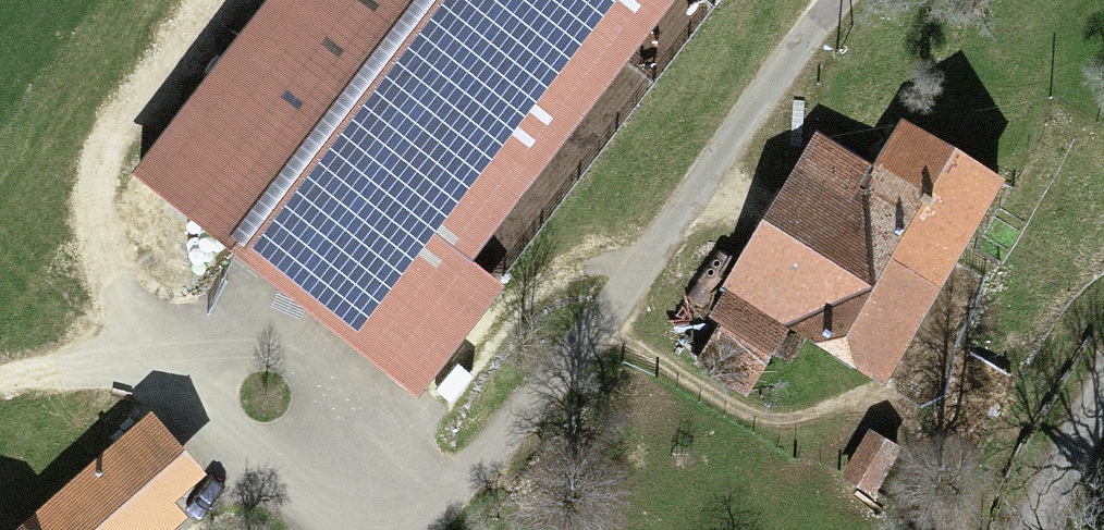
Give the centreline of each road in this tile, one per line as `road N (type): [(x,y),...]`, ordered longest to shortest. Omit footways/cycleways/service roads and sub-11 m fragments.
road 1 (track): [(411,529),(546,381),(844,0)]
road 2 (track): [(0,381),(115,369),(160,378),(208,402),(359,529)]
road 3 (unclassified): [(1103,399),(1036,529)]

